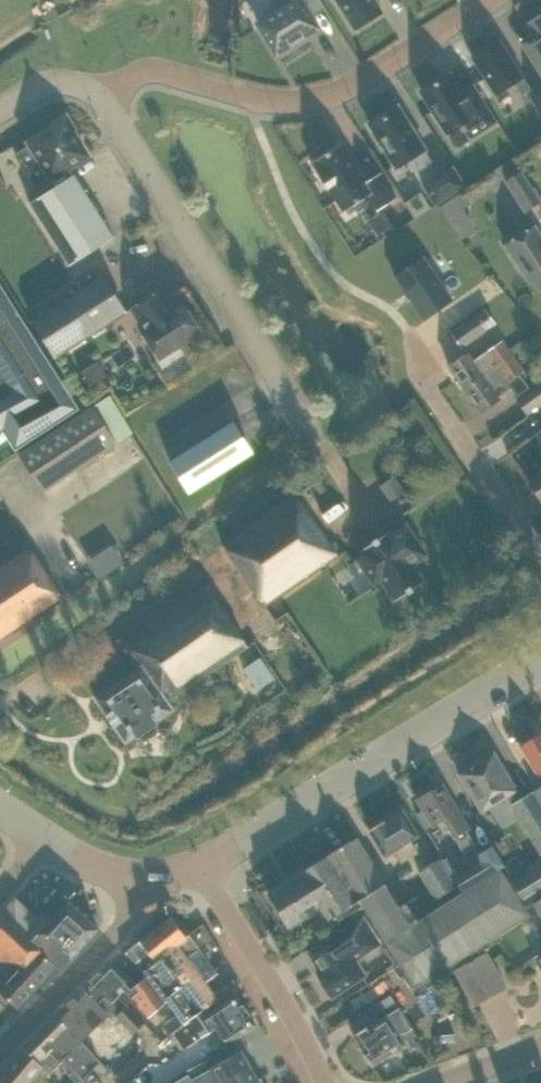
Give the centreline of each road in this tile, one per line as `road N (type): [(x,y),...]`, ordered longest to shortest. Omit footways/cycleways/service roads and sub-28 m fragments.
road 1 (residential): [(493,0),(346,91),(314,100),(254,98),(158,70),(101,97)]
road 2 (unclassified): [(202,867),(540,662)]
road 3 (unclassified): [(101,97),(310,428)]
road 4 (residential): [(540,552),(435,399),(414,340)]
road 5 (tertiary): [(324,1082),(202,867)]
road 6 (residential): [(0,1052),(117,935),(128,877)]

